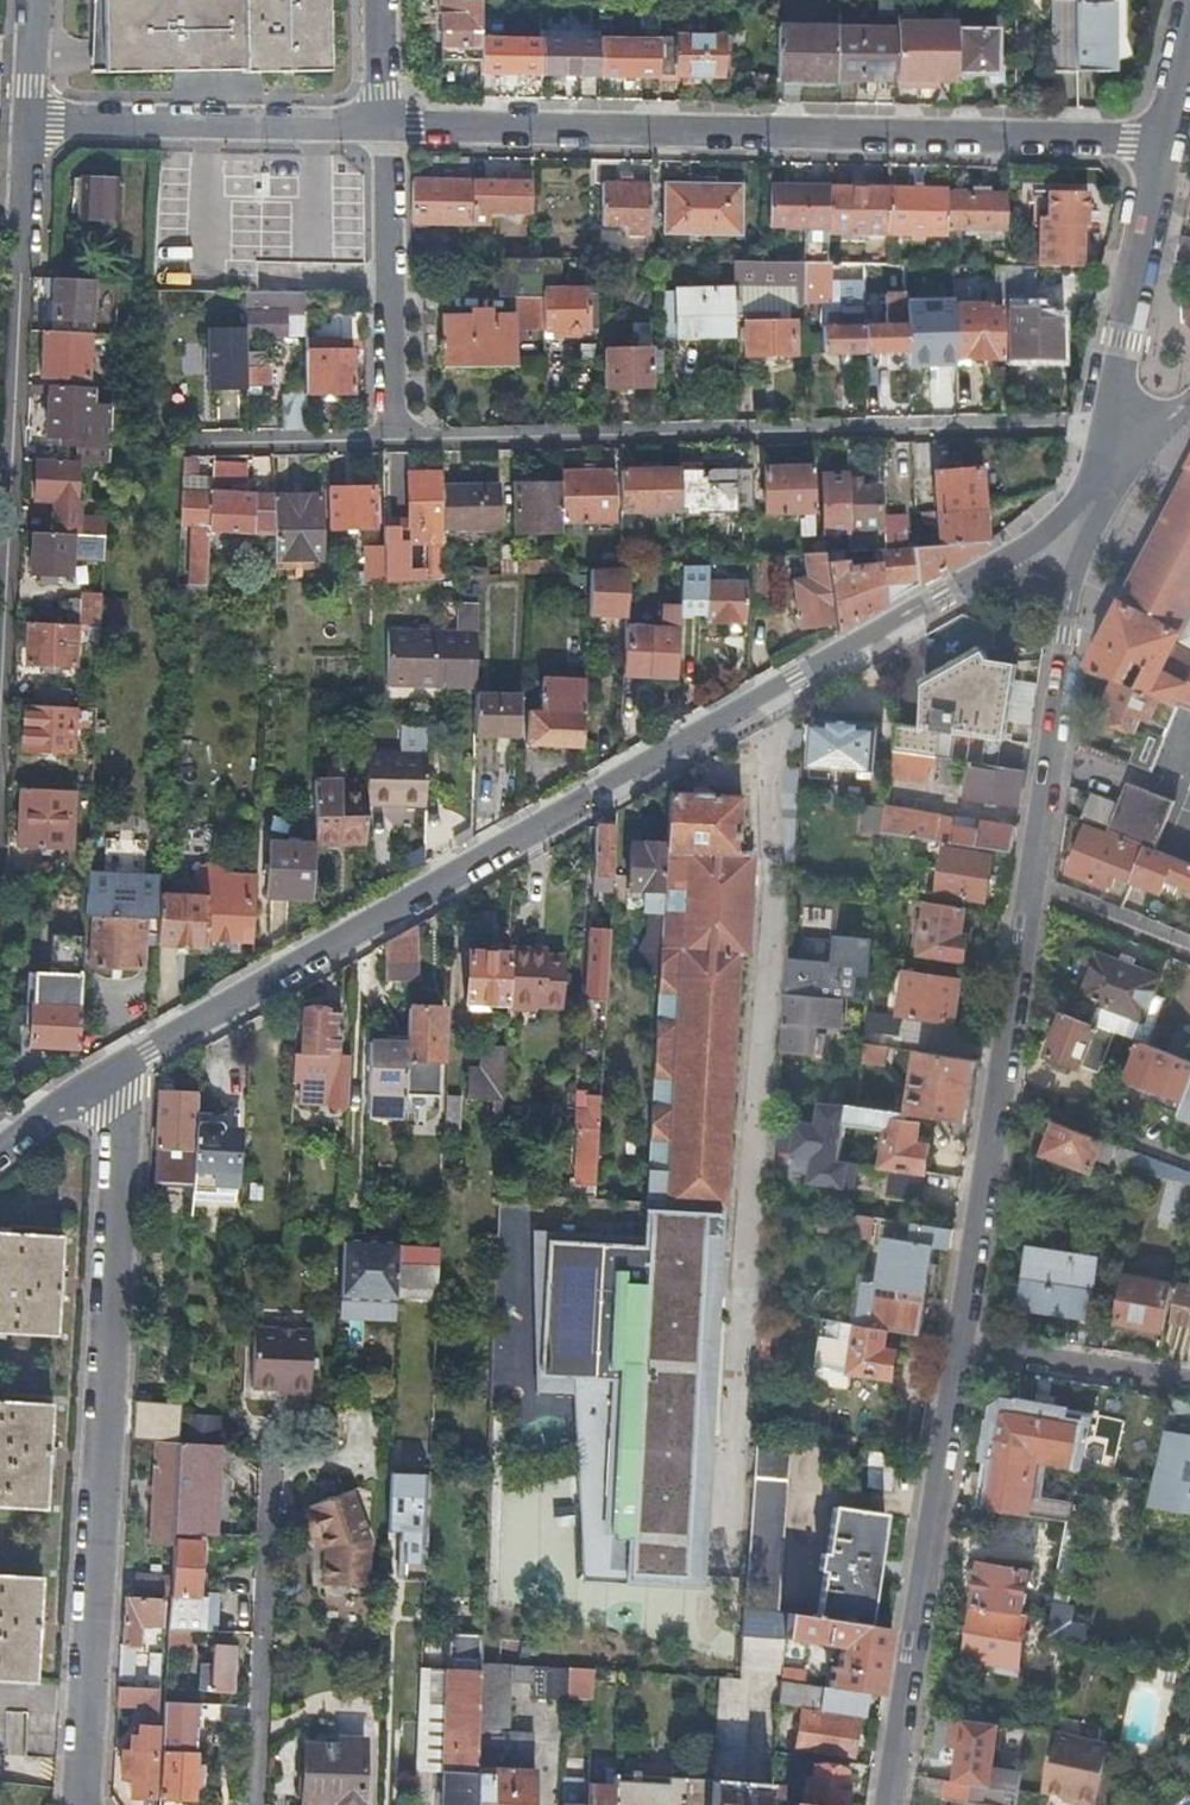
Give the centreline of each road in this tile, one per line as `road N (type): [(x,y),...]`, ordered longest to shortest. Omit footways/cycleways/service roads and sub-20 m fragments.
road 1 (residential): [(884,1804),(1068,616)]
road 2 (residential): [(981,573),(121,1064)]
road 3 (residential): [(384,121),(1161,139)]
road 4 (residential): [(121,1064),(125,1098),(87,1804)]
road 5 (residential): [(396,438),(1114,424)]
road 6 (residential): [(0,699),(28,127)]
road 7 (residential): [(272,1445),(256,1804)]
road 8 (residential): [(384,121),(28,127)]
road 9 (residential): [(396,438),(384,121)]
road 10 (residential): [(1114,424),(1119,338),(1161,139)]
road 11 (residential): [(184,442),(396,438)]
road 12 (residential): [(1111,472),(1055,527),(981,573)]
road 13 (residential): [(1068,616),(1111,472)]
road 14 (residential): [(121,1064),(0,1149)]
road 15 (residential): [(1161,139),(1189,9)]
road 16 (residential): [(28,127),(38,0)]
road 17 (residential): [(380,0),(384,121)]

